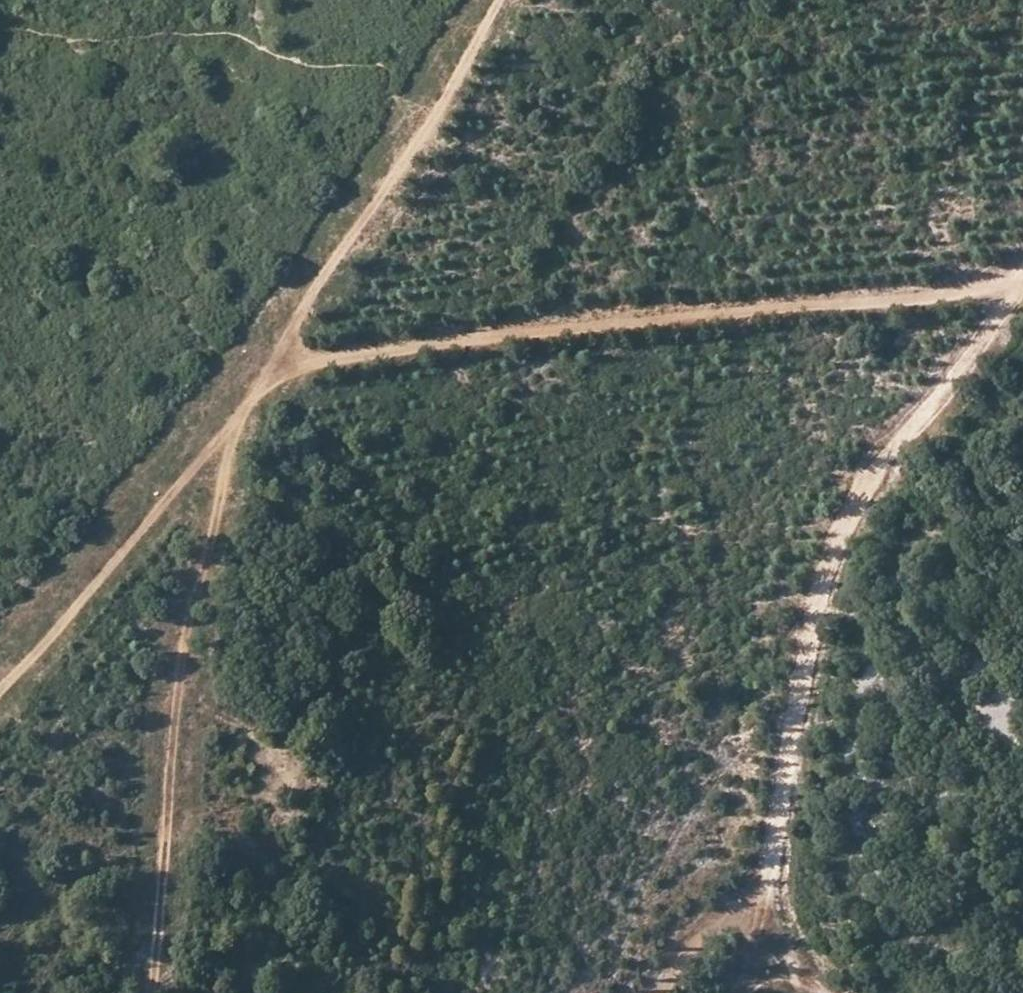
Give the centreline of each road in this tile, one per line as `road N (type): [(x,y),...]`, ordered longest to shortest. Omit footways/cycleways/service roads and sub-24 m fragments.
road 1 (track): [(500,0),(236,417),(0,690)]
road 2 (track): [(749,992),(830,545),(872,466),(1022,275)]
road 3 (track): [(1012,290),(316,359),(266,373)]
road 4 (track): [(236,417),(182,649),(147,992)]
road 5 (track): [(659,992),(673,964),(769,876)]

